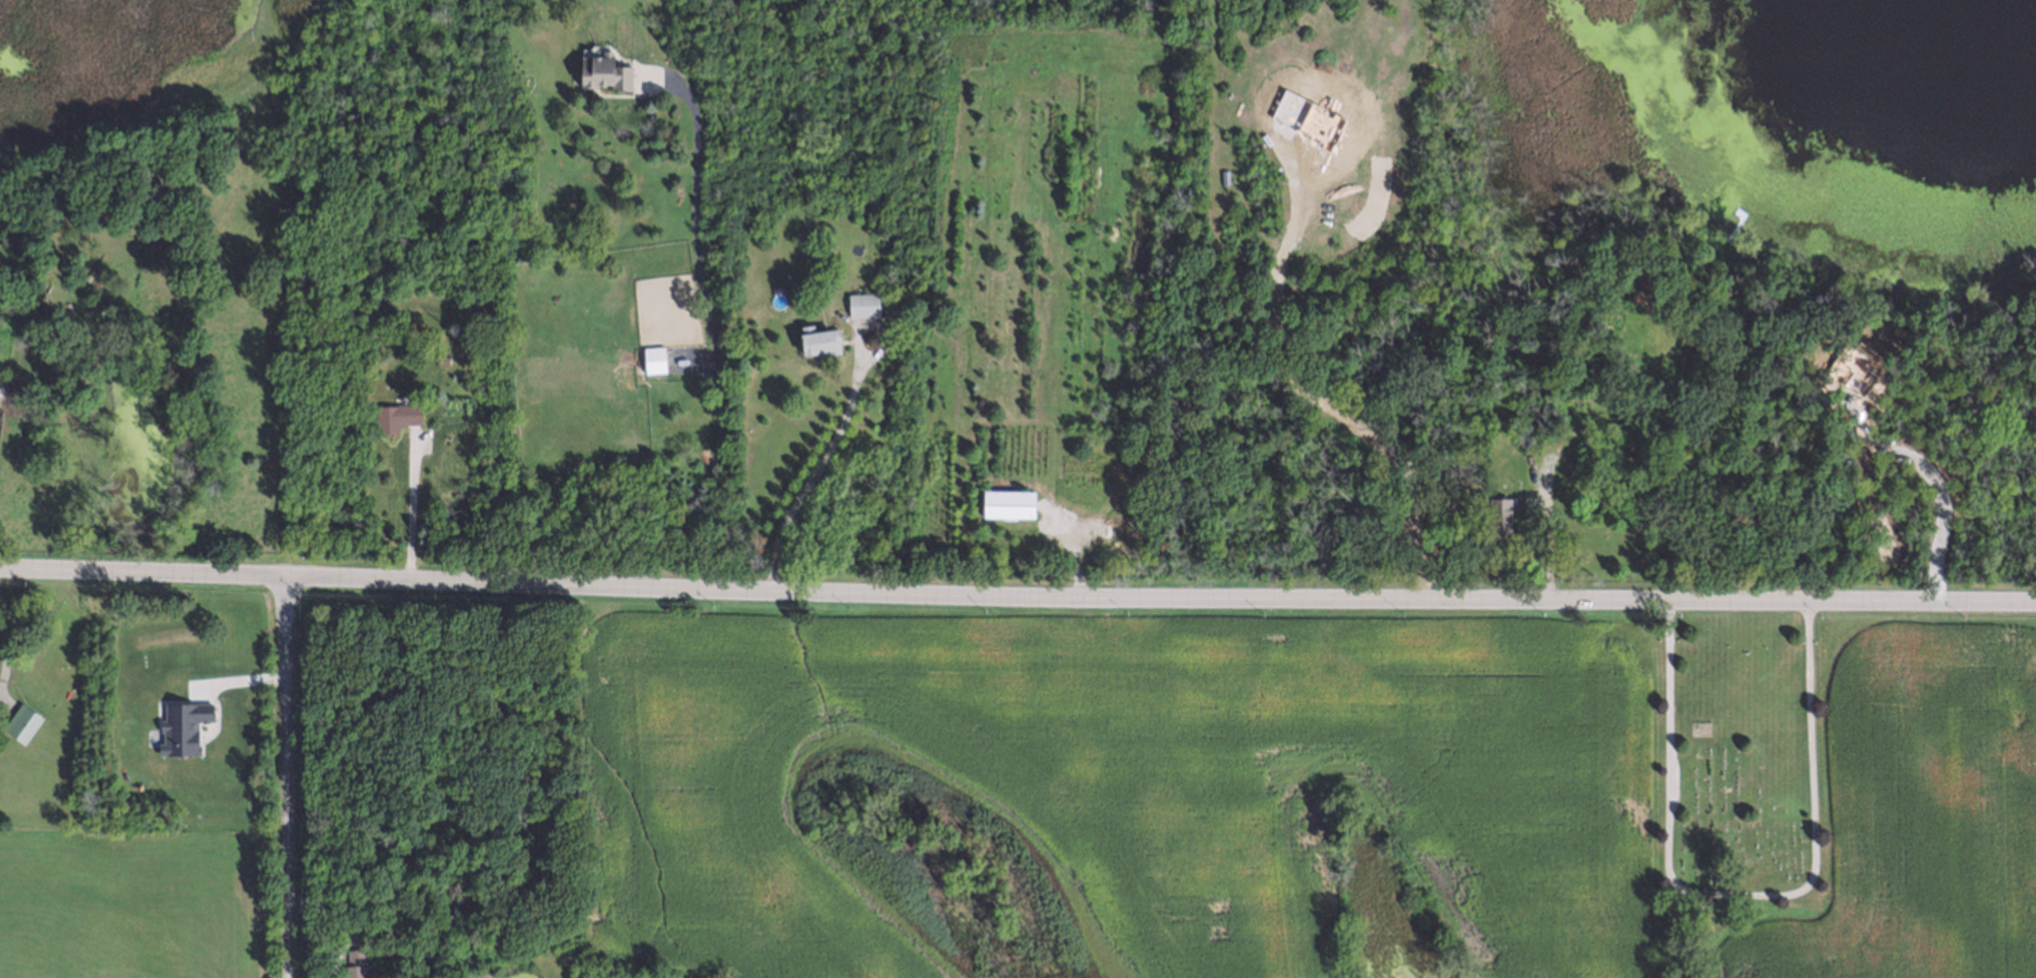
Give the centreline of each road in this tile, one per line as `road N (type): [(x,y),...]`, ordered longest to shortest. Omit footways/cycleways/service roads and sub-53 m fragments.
road 1 (tertiary): [(0,571),(1125,599),(2035,609)]
road 2 (residential): [(286,578),(286,977)]

